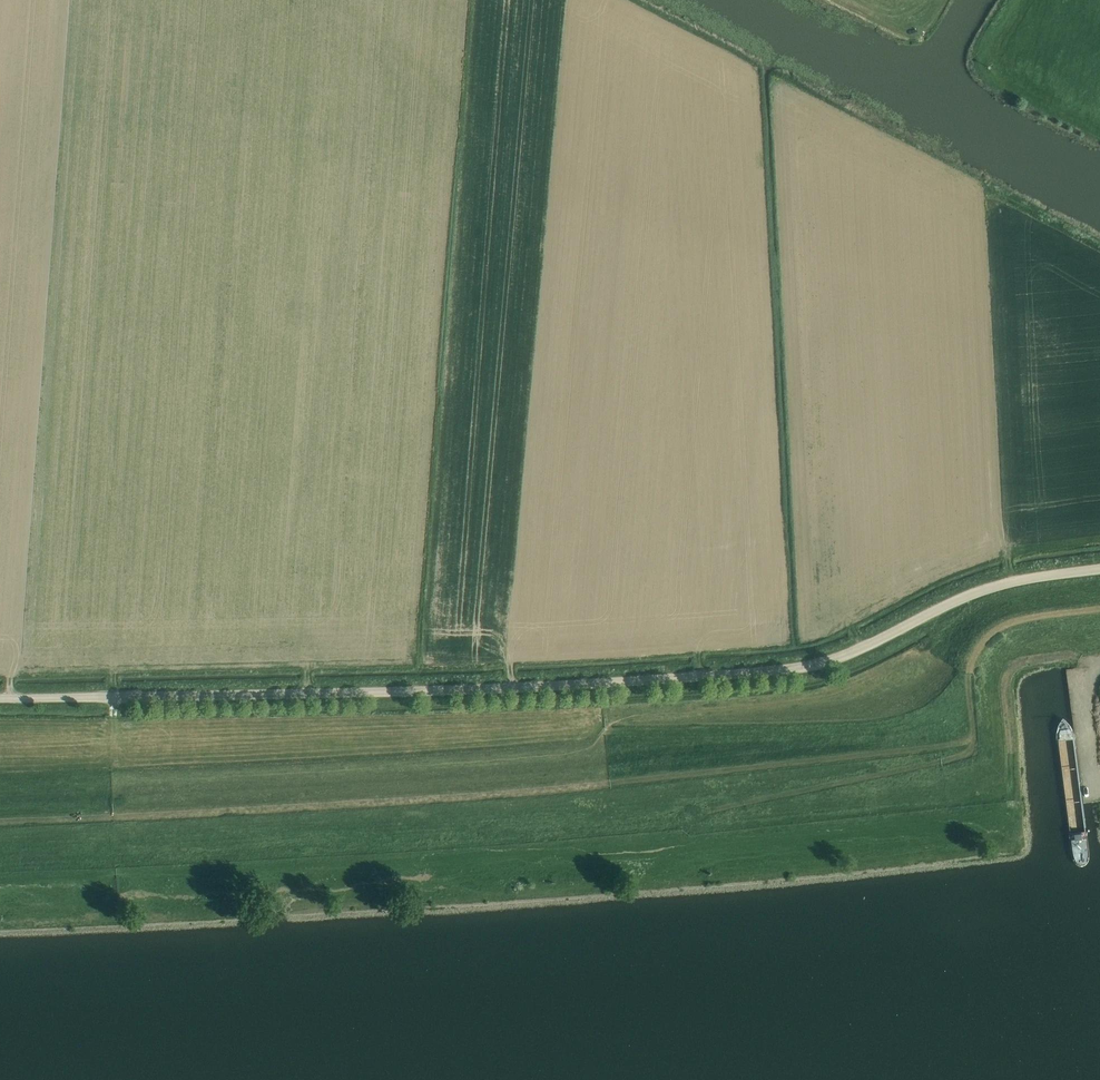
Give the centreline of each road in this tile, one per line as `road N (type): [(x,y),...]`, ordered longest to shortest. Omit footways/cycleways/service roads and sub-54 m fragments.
road 1 (unclassified): [(1099,570),(999,585),(825,662),(767,671),(494,688),(0,698)]
road 2 (unclassified): [(1099,798),(1086,682),(1099,663)]

